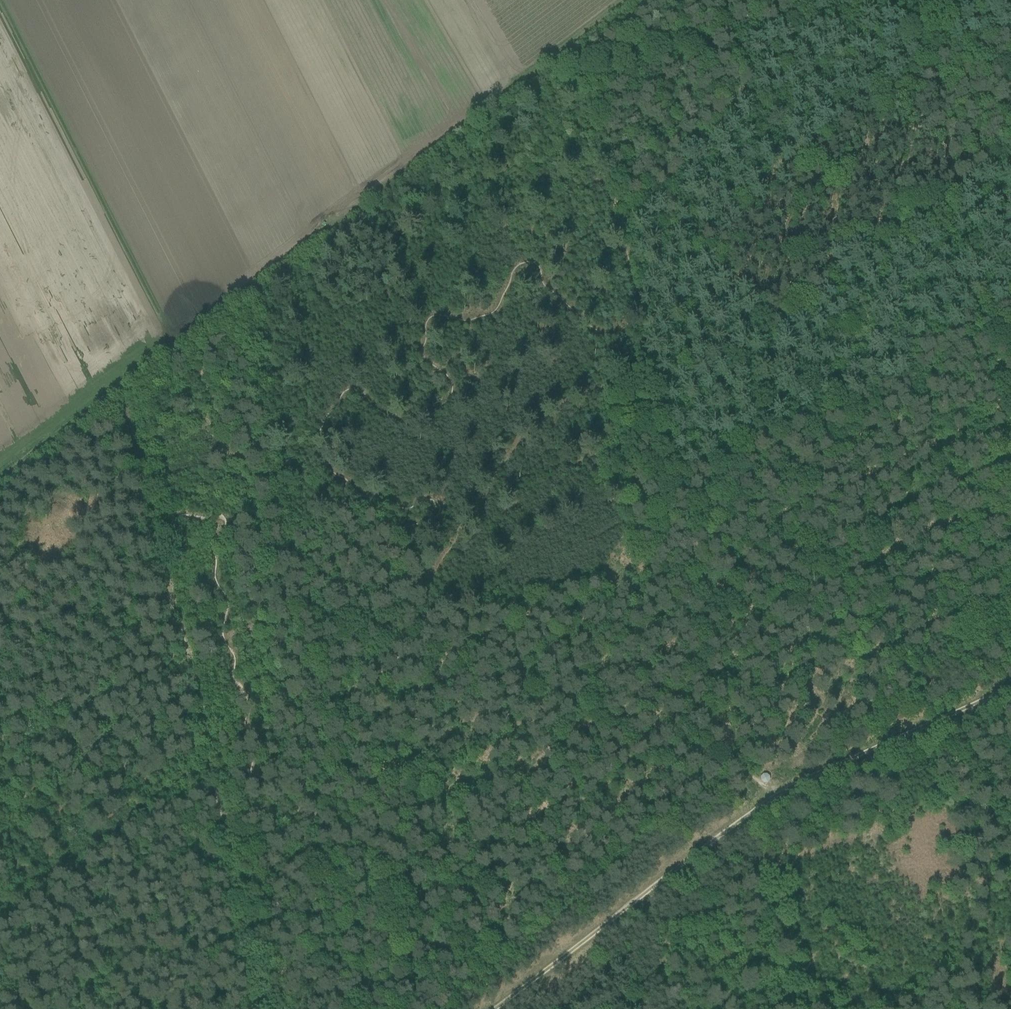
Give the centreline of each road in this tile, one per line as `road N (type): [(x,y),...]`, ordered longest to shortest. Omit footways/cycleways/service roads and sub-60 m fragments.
road 1 (track): [(0,480),(630,0)]
road 2 (track): [(495,1008),(762,807)]
road 3 (track): [(762,807),(1010,690)]

